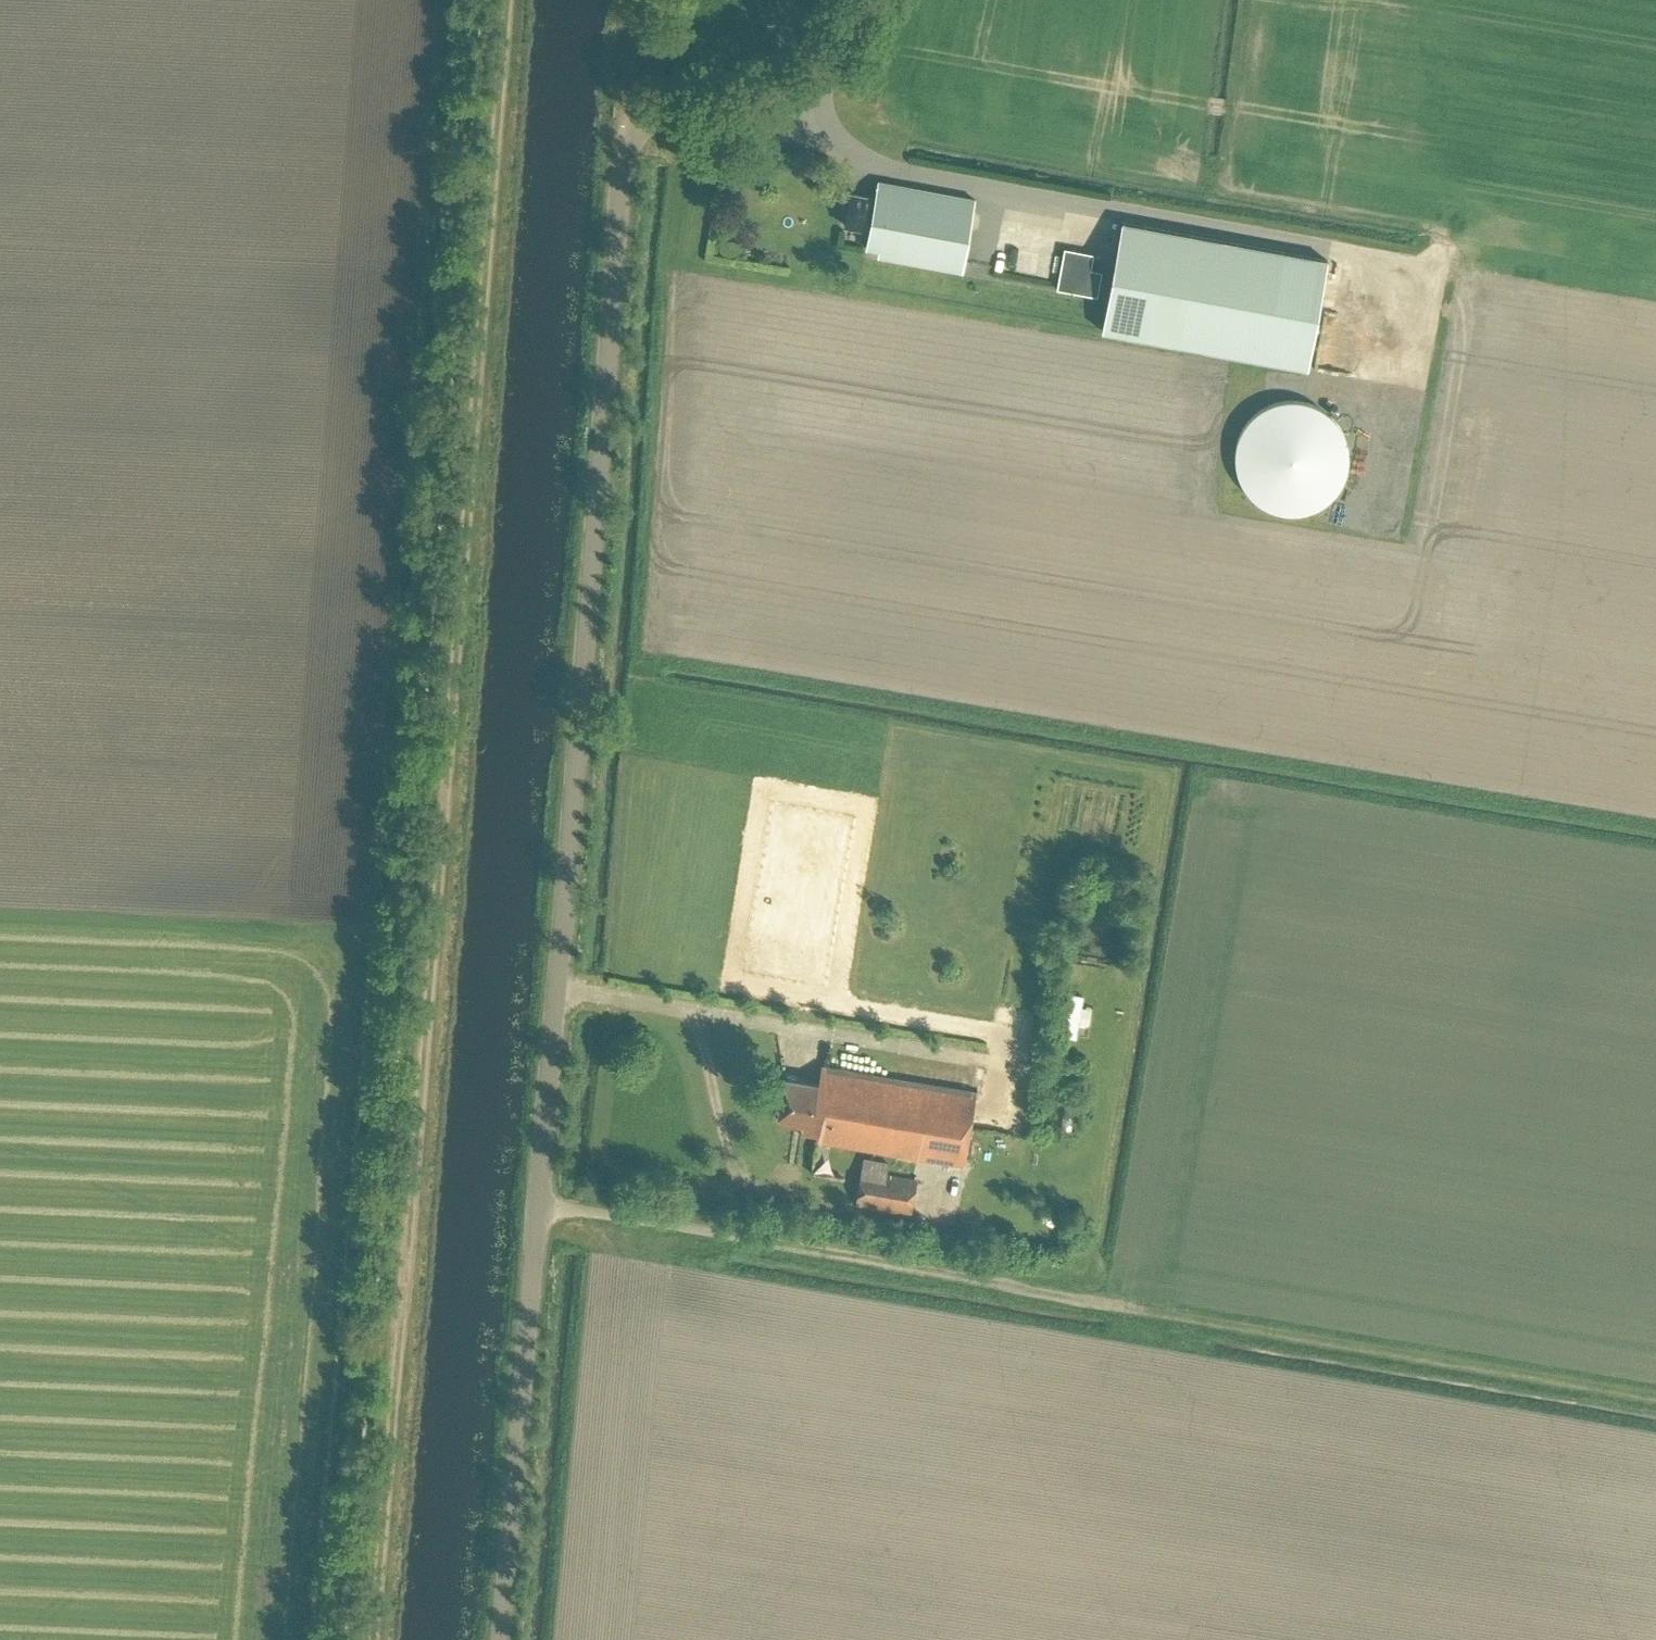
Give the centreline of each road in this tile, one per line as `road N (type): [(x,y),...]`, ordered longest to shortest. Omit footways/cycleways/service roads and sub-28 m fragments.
road 1 (unclassified): [(499,1639),(626,157),(643,118),(776,103),(808,89),(826,73),(864,0)]
road 2 (track): [(506,0),(373,1639)]
road 3 (track): [(634,139),(627,84),(636,0)]

